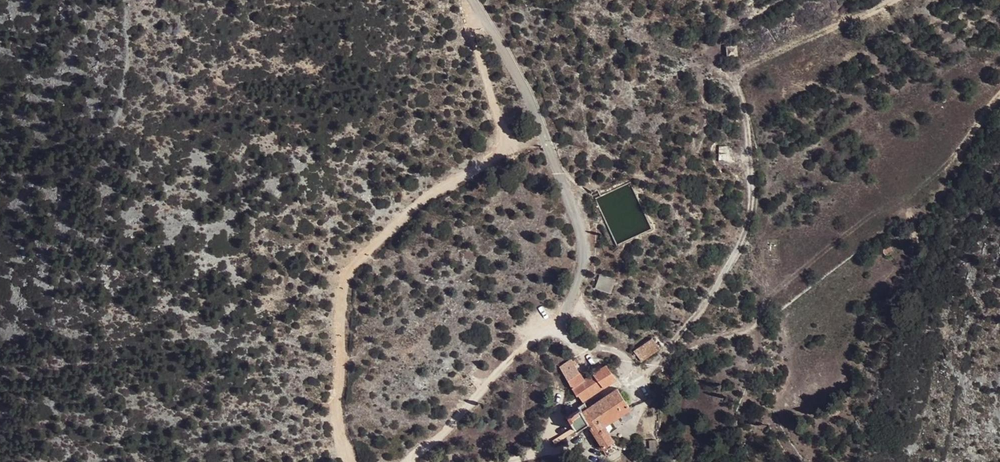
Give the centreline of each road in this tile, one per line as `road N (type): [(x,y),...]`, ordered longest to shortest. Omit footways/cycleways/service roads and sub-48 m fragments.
road 1 (track): [(351,461),(335,419),(347,275),(423,198),(504,152),(468,0)]
road 2 (track): [(636,376),(653,369),(746,238),(747,113),(736,80),(781,44),(820,36),(895,0)]
road 3 (track): [(410,458),(511,359),(560,324)]
road 4 (track): [(500,461),(561,447),(598,461),(626,448),(637,461)]

